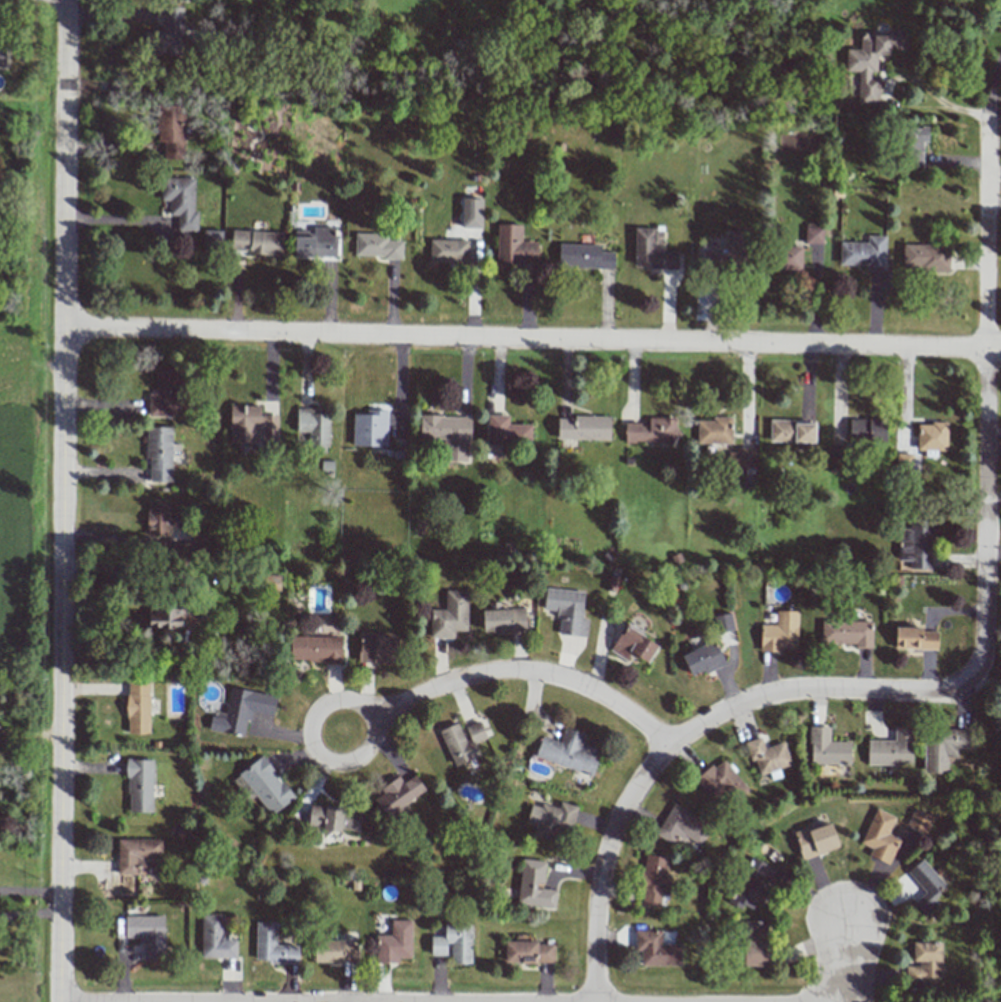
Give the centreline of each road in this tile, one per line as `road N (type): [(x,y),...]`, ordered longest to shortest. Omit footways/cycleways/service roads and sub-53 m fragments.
road 1 (residential): [(60,1001),(67,0)]
road 2 (residential): [(1000,349),(64,328)]
road 3 (residential): [(983,692),(799,689),(741,704),(693,730),(639,783),(611,836),(597,900),(596,1001)]
road 4 (residential): [(983,692),(986,120)]
road 5 (residential): [(669,750),(602,693),(518,671),(463,677),(383,710),(325,704),(311,725),(315,751),(333,761),(357,757),(383,710)]

